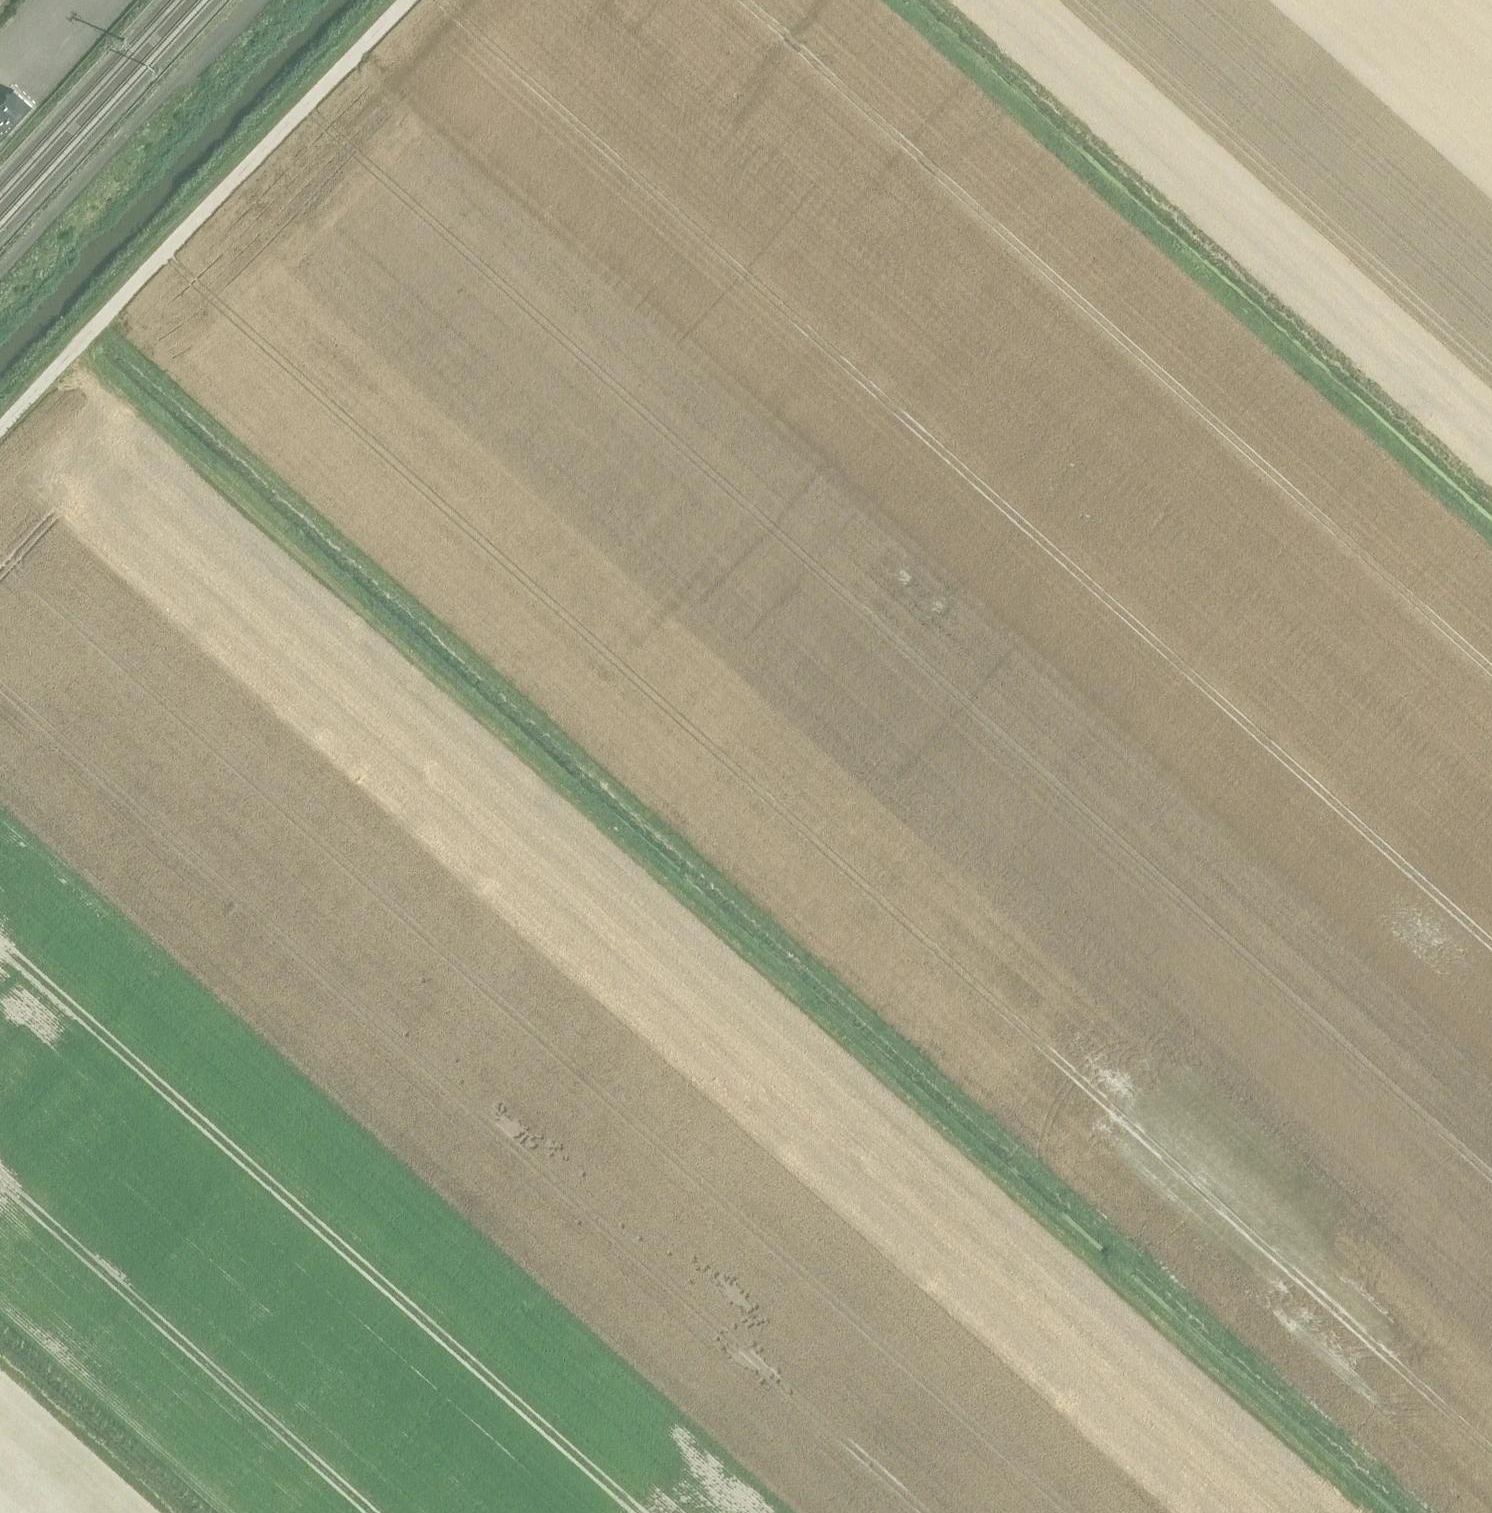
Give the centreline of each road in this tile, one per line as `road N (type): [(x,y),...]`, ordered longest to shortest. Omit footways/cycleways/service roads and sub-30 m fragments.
road 1 (track): [(0,431),(411,0)]

